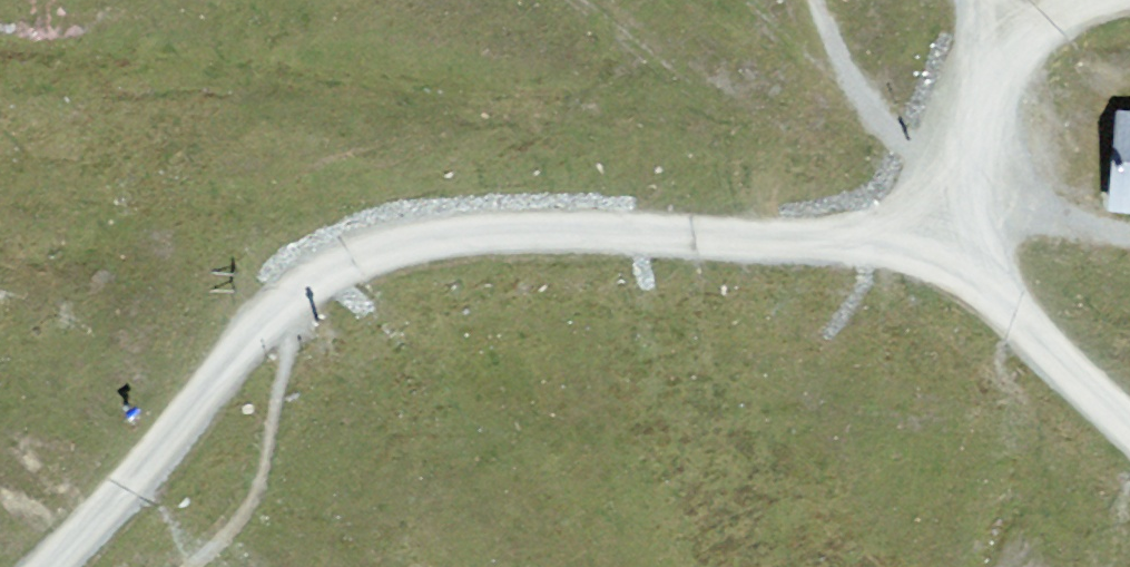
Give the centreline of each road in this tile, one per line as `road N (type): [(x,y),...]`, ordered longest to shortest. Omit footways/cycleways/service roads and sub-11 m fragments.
road 1 (track): [(963,209),(886,241),(837,246),(545,223),(451,232),(363,249),(295,284)]
road 2 (track): [(49,566),(141,478),(268,308),(295,284)]
road 3 (track): [(1088,0),(996,35),(970,76),(956,161),(963,209)]
road 4 (track): [(1129,426),(998,295),(963,209)]

